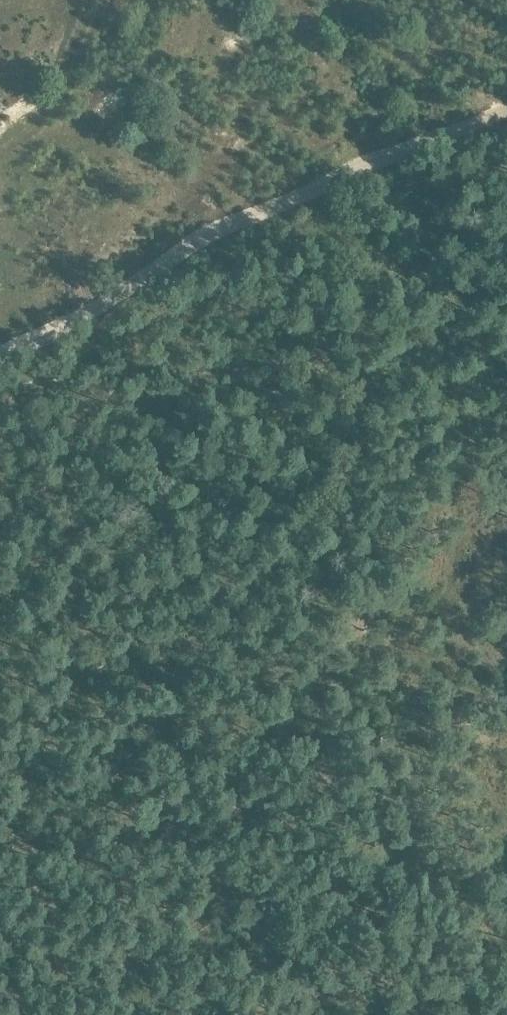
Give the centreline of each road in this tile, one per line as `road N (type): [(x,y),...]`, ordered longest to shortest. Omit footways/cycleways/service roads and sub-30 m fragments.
road 1 (track): [(0,357),(218,231),(506,111)]
road 2 (track): [(506,703),(454,692),(95,671),(0,766)]
road 3 (track): [(0,151),(50,106),(101,0)]

